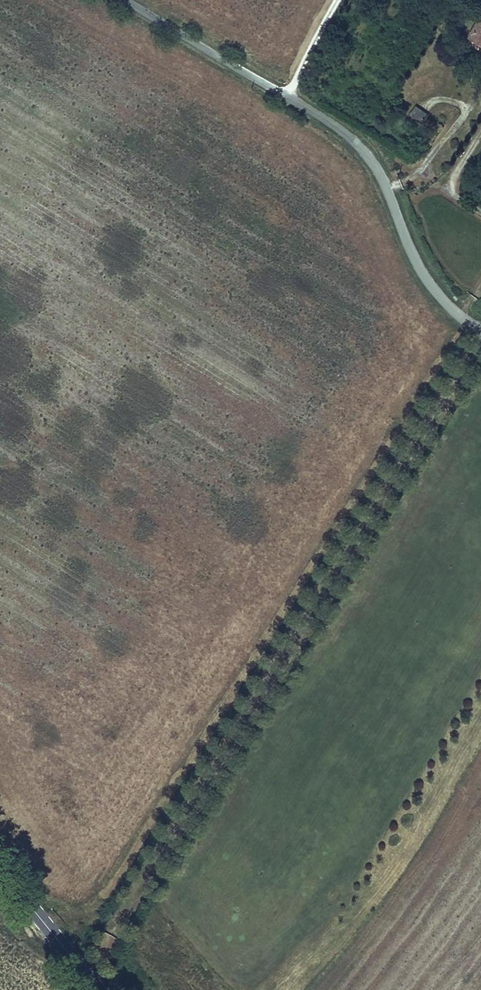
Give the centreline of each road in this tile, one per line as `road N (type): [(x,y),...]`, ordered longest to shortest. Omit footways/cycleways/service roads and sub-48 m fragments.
road 1 (unclassified): [(480,333),(432,287),(356,143),(123,0)]
road 2 (primary): [(98,989),(0,865)]

